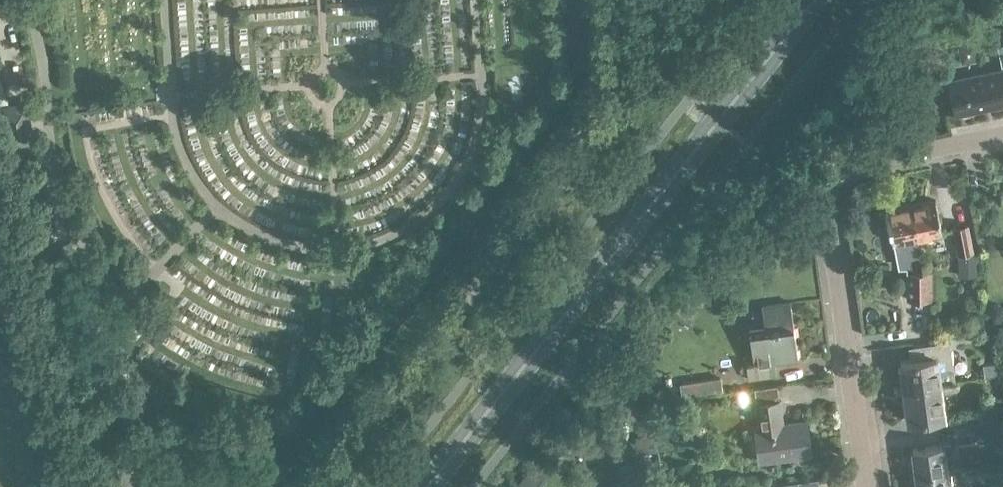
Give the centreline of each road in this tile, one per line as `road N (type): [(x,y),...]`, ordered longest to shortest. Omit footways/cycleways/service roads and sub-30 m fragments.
road 1 (primary): [(431,486),(815,0)]
road 2 (unclassified): [(323,486),(613,119),(624,73),(618,0)]
road 3 (residential): [(868,486),(826,197),(837,176),(856,165),(1002,138)]

